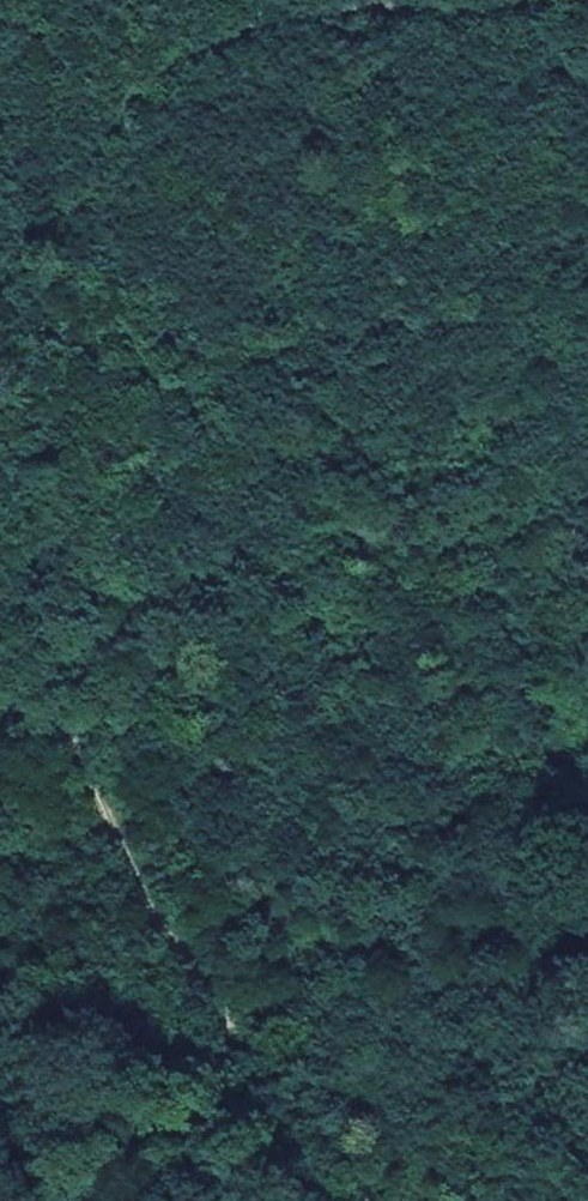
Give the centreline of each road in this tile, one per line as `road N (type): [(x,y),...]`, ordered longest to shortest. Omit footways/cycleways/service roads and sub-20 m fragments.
road 1 (track): [(38,327),(36,551),(67,704),(173,953),(371,1200)]
road 2 (track): [(38,327),(78,398),(587,852)]

